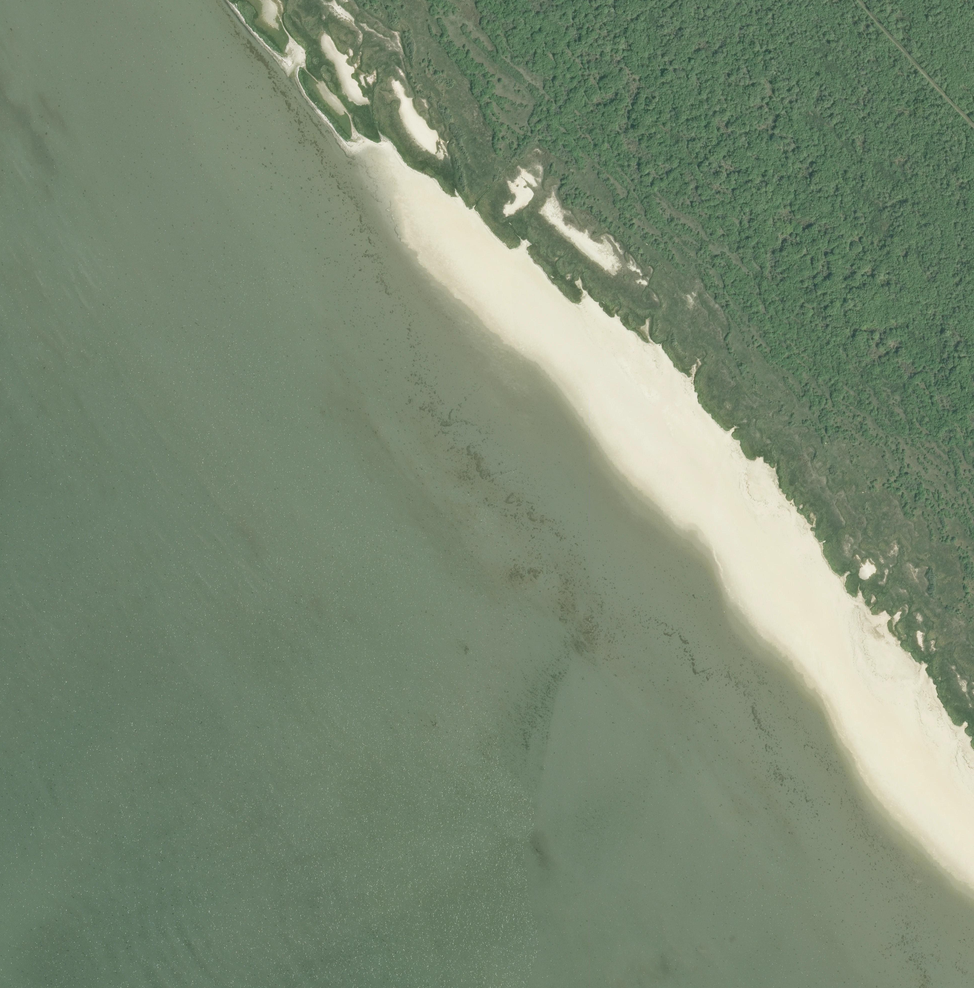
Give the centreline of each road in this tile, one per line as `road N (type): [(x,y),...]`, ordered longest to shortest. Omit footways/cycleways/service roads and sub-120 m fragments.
road 1 (track): [(973,125),(863,0)]

